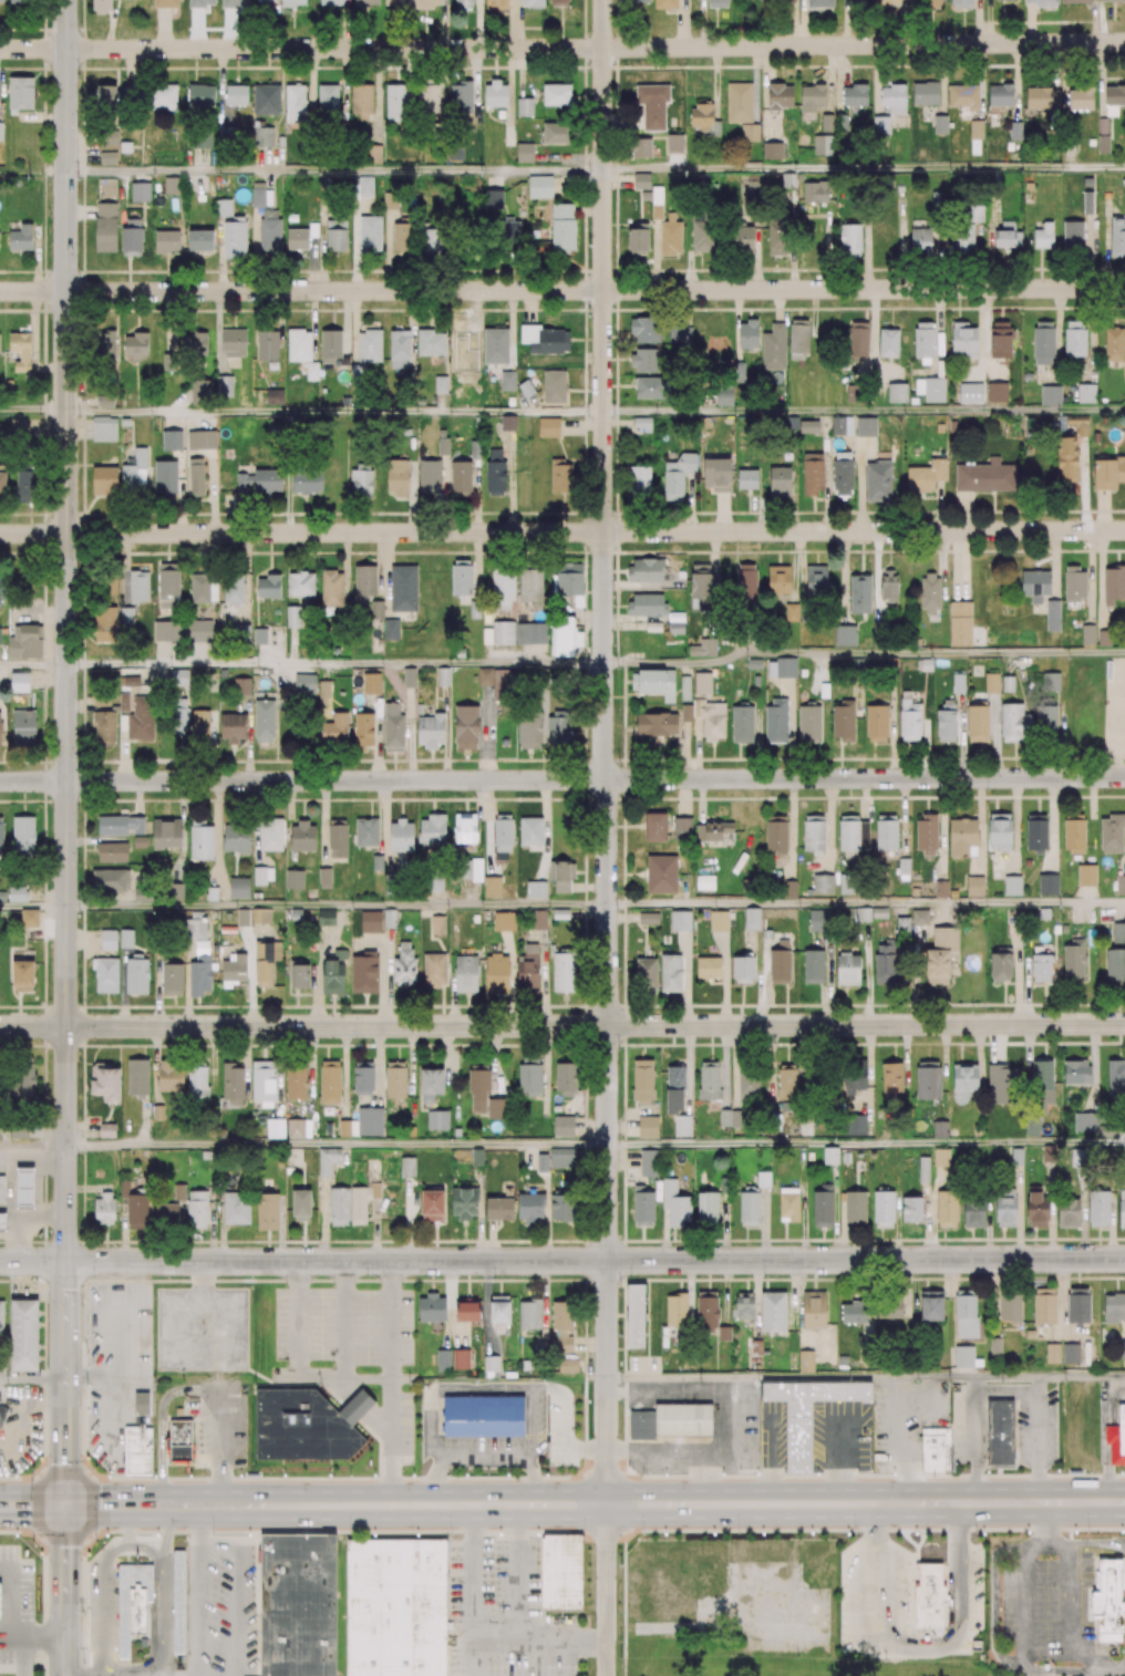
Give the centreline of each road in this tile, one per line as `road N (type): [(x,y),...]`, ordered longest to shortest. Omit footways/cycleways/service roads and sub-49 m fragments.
road 1 (residential): [(607,1504),(602,0)]
road 2 (tertiary): [(65,1261),(66,0)]
road 3 (tertiary): [(1124,1023),(65,1026)]
road 4 (tertiary): [(1124,1258),(65,1261)]
road 5 (residential): [(1124,42),(66,49)]
road 6 (residential): [(1124,530),(66,534)]
road 7 (residential): [(1124,778),(66,782)]
road 8 (residential): [(1124,288),(66,291)]
road 9 (primary): [(906,1502),(202,1506)]
road 10 (primary): [(1118,1502),(906,1502)]
road 11 (residential): [(607,1504),(607,1675)]
road 12 (tertiary): [(65,1506),(65,1636)]

